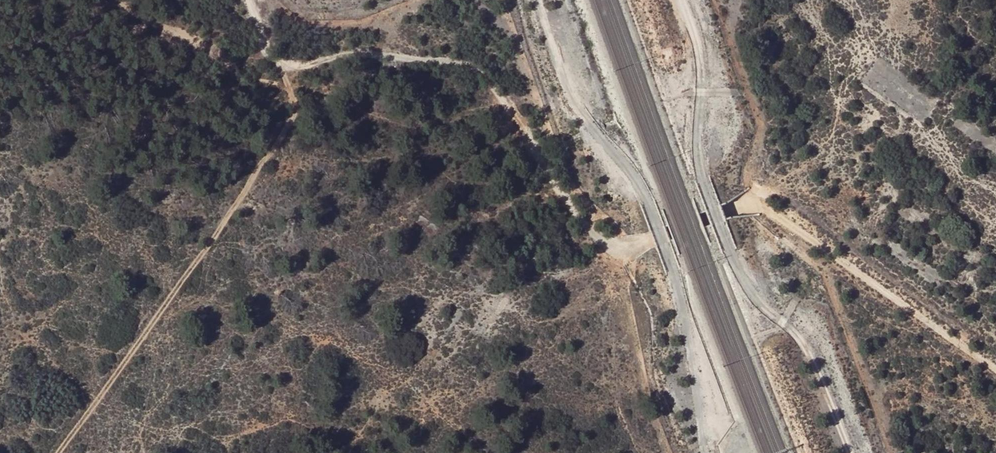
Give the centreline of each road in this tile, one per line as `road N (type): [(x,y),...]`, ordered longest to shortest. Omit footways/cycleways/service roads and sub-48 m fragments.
road 1 (track): [(650,239),(614,246),(583,226),(498,95),(471,69),(364,54),(277,62),(258,42),(247,0)]
road 2 (track): [(277,62),(293,105),(285,133),(58,452)]
road 3 (track): [(995,369),(759,204),(722,212)]

